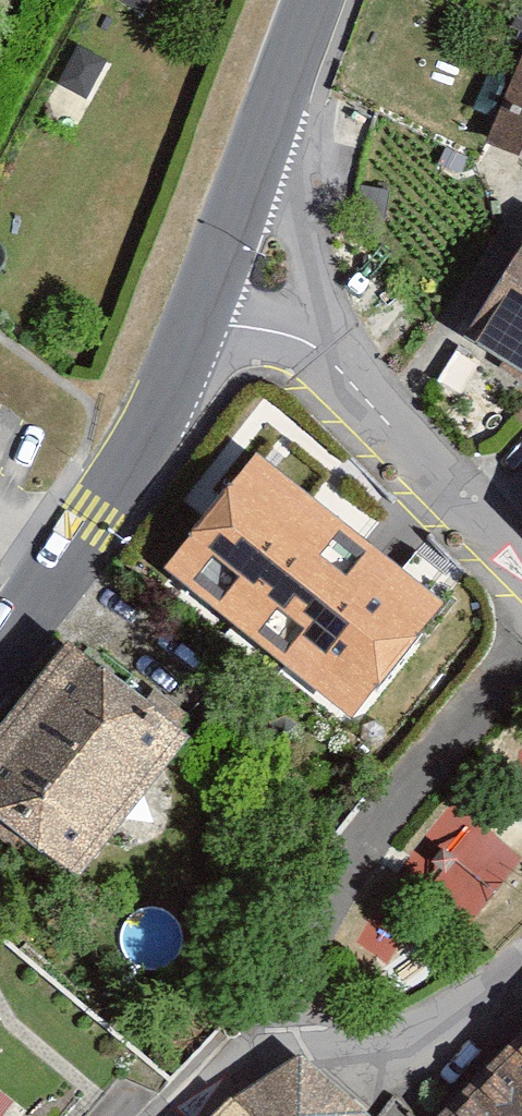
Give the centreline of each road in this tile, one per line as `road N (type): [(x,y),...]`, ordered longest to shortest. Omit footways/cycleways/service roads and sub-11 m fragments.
road 1 (secondary): [(0,640),(158,427),(227,239)]
road 2 (residential): [(227,239),(521,564)]
road 3 (residential): [(521,953),(416,1036),(306,1018),(204,1115)]
road 4 (secondary): [(227,239),(316,0)]

